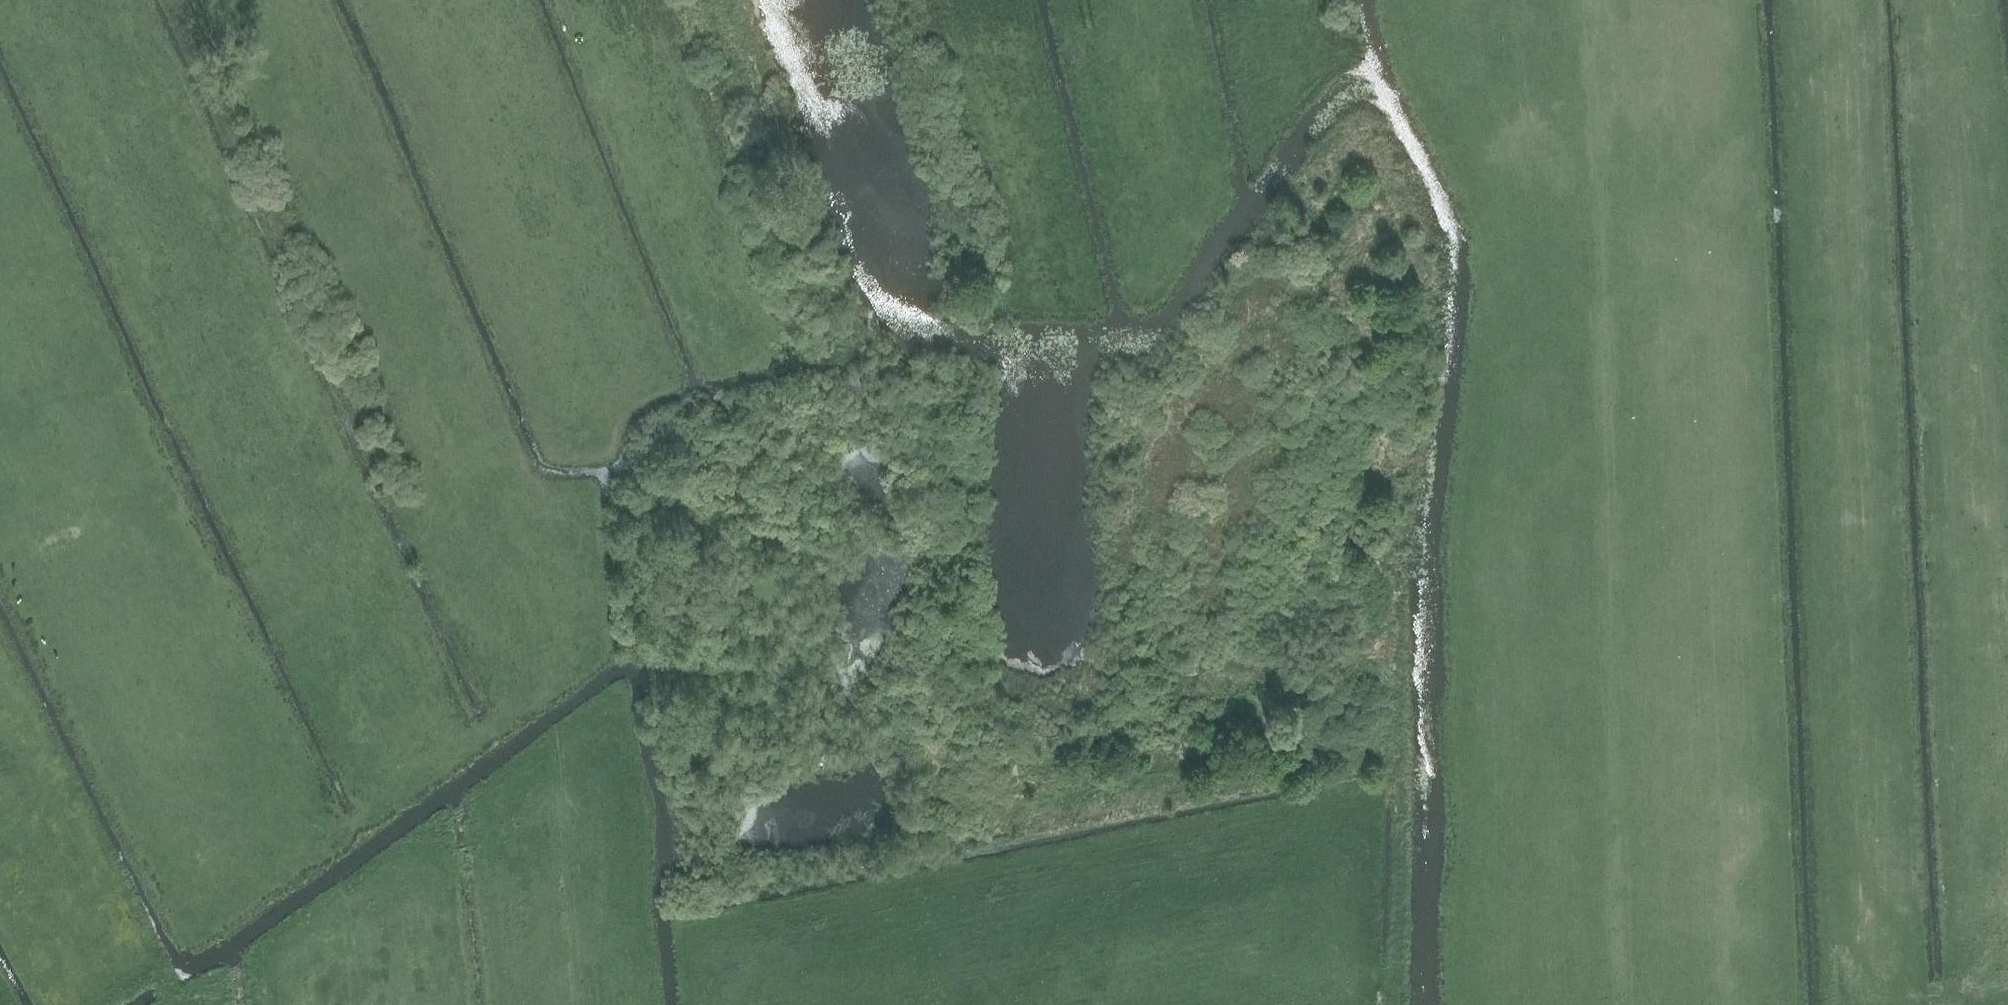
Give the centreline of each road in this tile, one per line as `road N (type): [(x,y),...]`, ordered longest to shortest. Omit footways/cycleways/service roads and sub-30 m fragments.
road 1 (track): [(1398,1004),(1400,782)]

